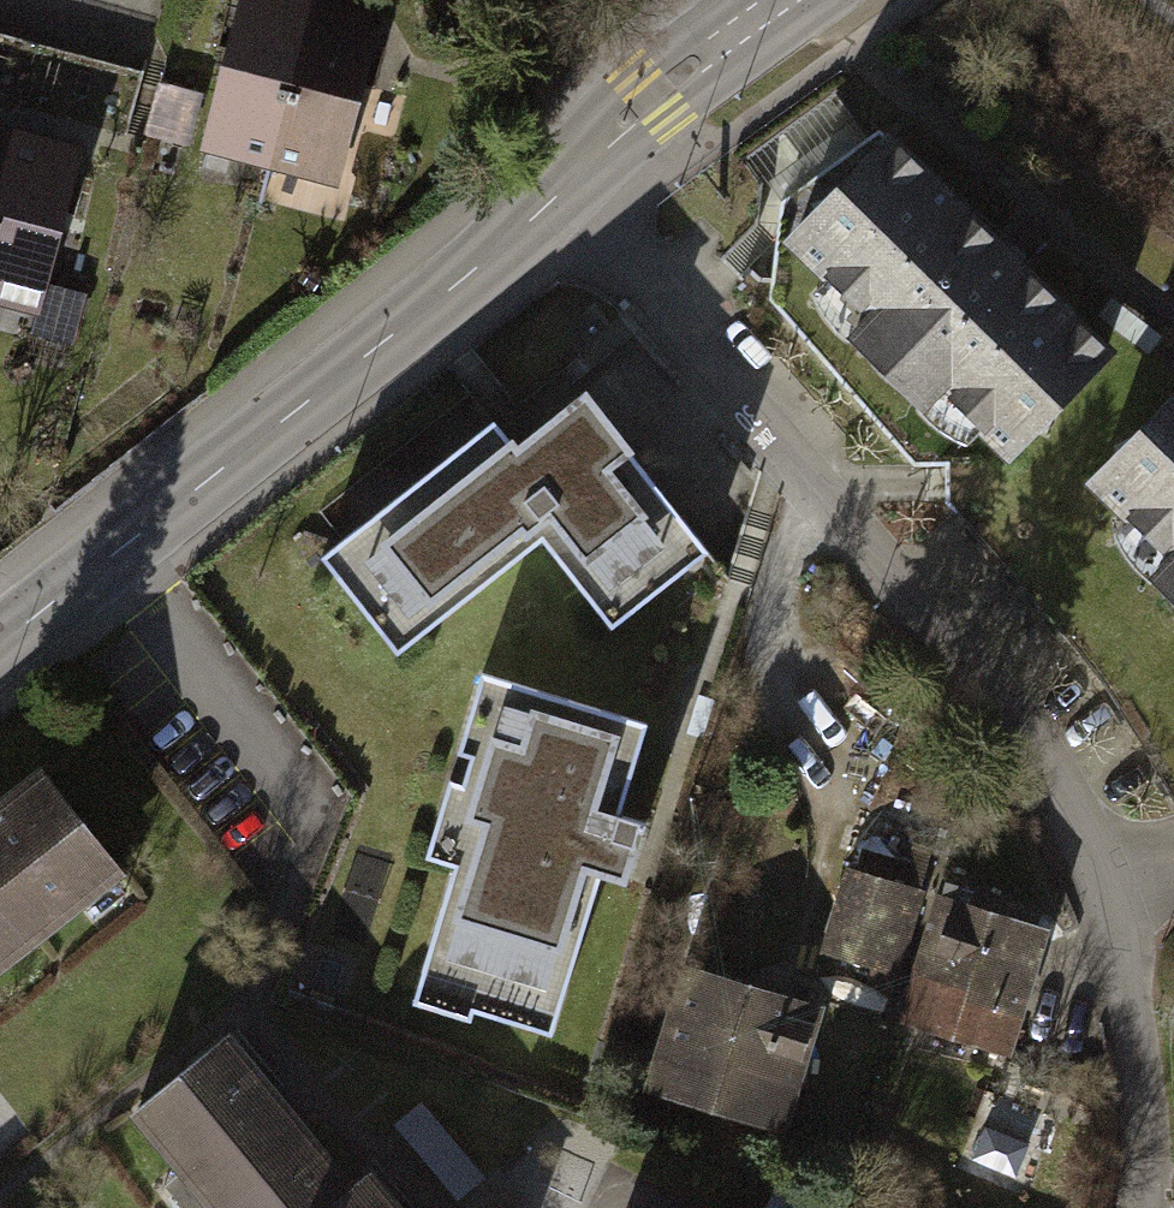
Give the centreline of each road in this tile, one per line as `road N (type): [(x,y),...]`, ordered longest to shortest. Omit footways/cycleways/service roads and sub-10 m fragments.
road 1 (residential): [(1132,1207),(1116,1021),(1061,805),(903,599),(547,187)]
road 2 (tertiary): [(547,187),(117,550)]
road 3 (residential): [(305,853),(314,808),(117,550)]
road 4 (tertiary): [(783,0),(649,94),(547,187)]
road 5 (tertiary): [(117,550),(0,643)]

